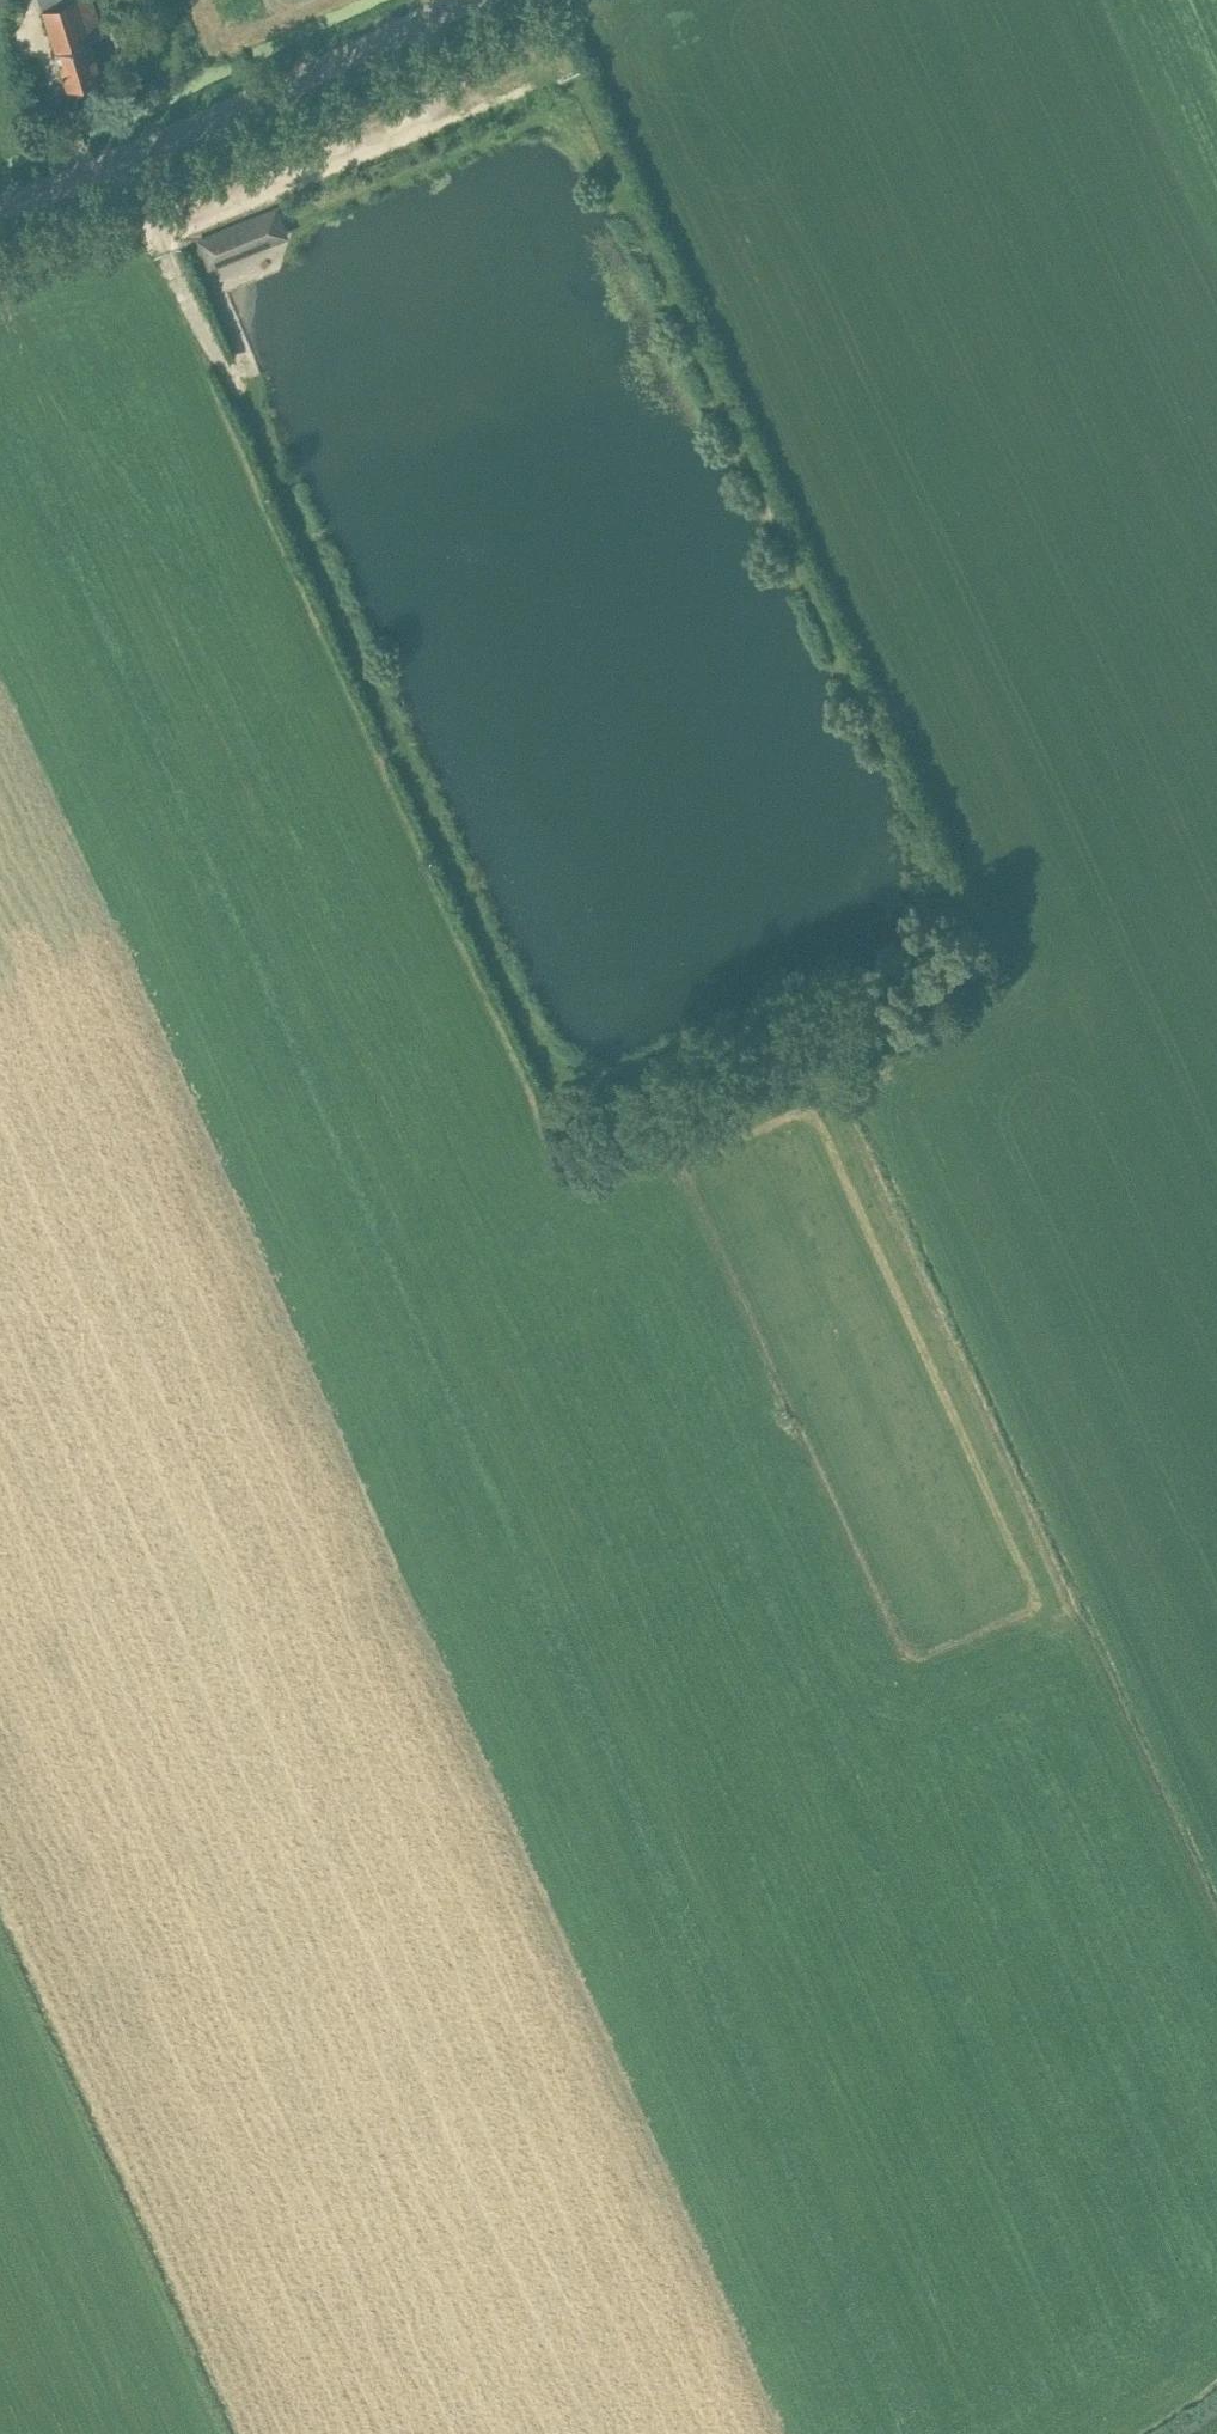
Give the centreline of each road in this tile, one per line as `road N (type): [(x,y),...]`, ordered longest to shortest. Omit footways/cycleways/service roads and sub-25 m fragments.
road 1 (tertiary): [(0,207),(75,181),(471,0)]

